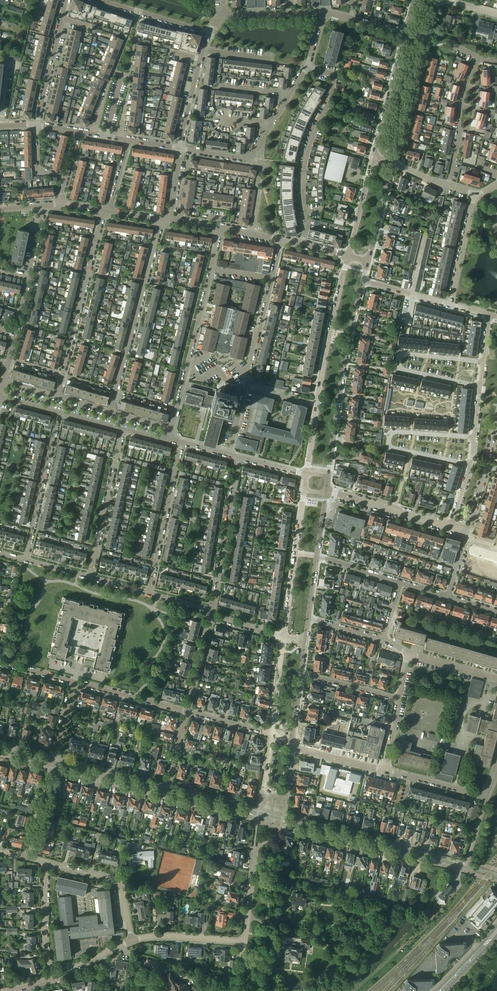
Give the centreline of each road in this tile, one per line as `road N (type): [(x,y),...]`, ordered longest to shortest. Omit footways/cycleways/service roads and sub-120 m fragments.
road 1 (tertiary): [(496,875),(273,817)]
road 2 (tertiary): [(348,257),(307,477)]
road 3 (residential): [(302,245),(304,171),(335,75),(308,67)]
road 4 (tertiary): [(328,480),(363,281)]
road 5 (residential): [(111,411),(162,219)]
road 6 (residential): [(57,395),(104,210)]
road 7 (residential): [(273,279),(230,455)]
road 8 (residential): [(483,362),(400,357),(402,370),(480,386)]
road 9 (residential): [(474,437),(397,432),(389,440),(395,448),(470,464)]
road 10 (tertiary): [(394,163),(435,0)]
road 11 (residential): [(171,428),(212,268)]
road 12 (residential): [(212,611),(238,457)]
road 13 (residential): [(182,442),(149,593)]
road 14 (residential): [(60,412),(27,560)]
road 15 (residential): [(91,577),(124,429)]
road 16 (tertiary): [(305,492),(284,637)]
road 17 (residential): [(448,186),(468,82),(480,61),(496,63)]
road 18 (residential): [(130,940),(117,881),(46,862)]
road 19 (tertiary): [(406,32),(374,157)]
road 20 (residential): [(35,125),(66,0)]

